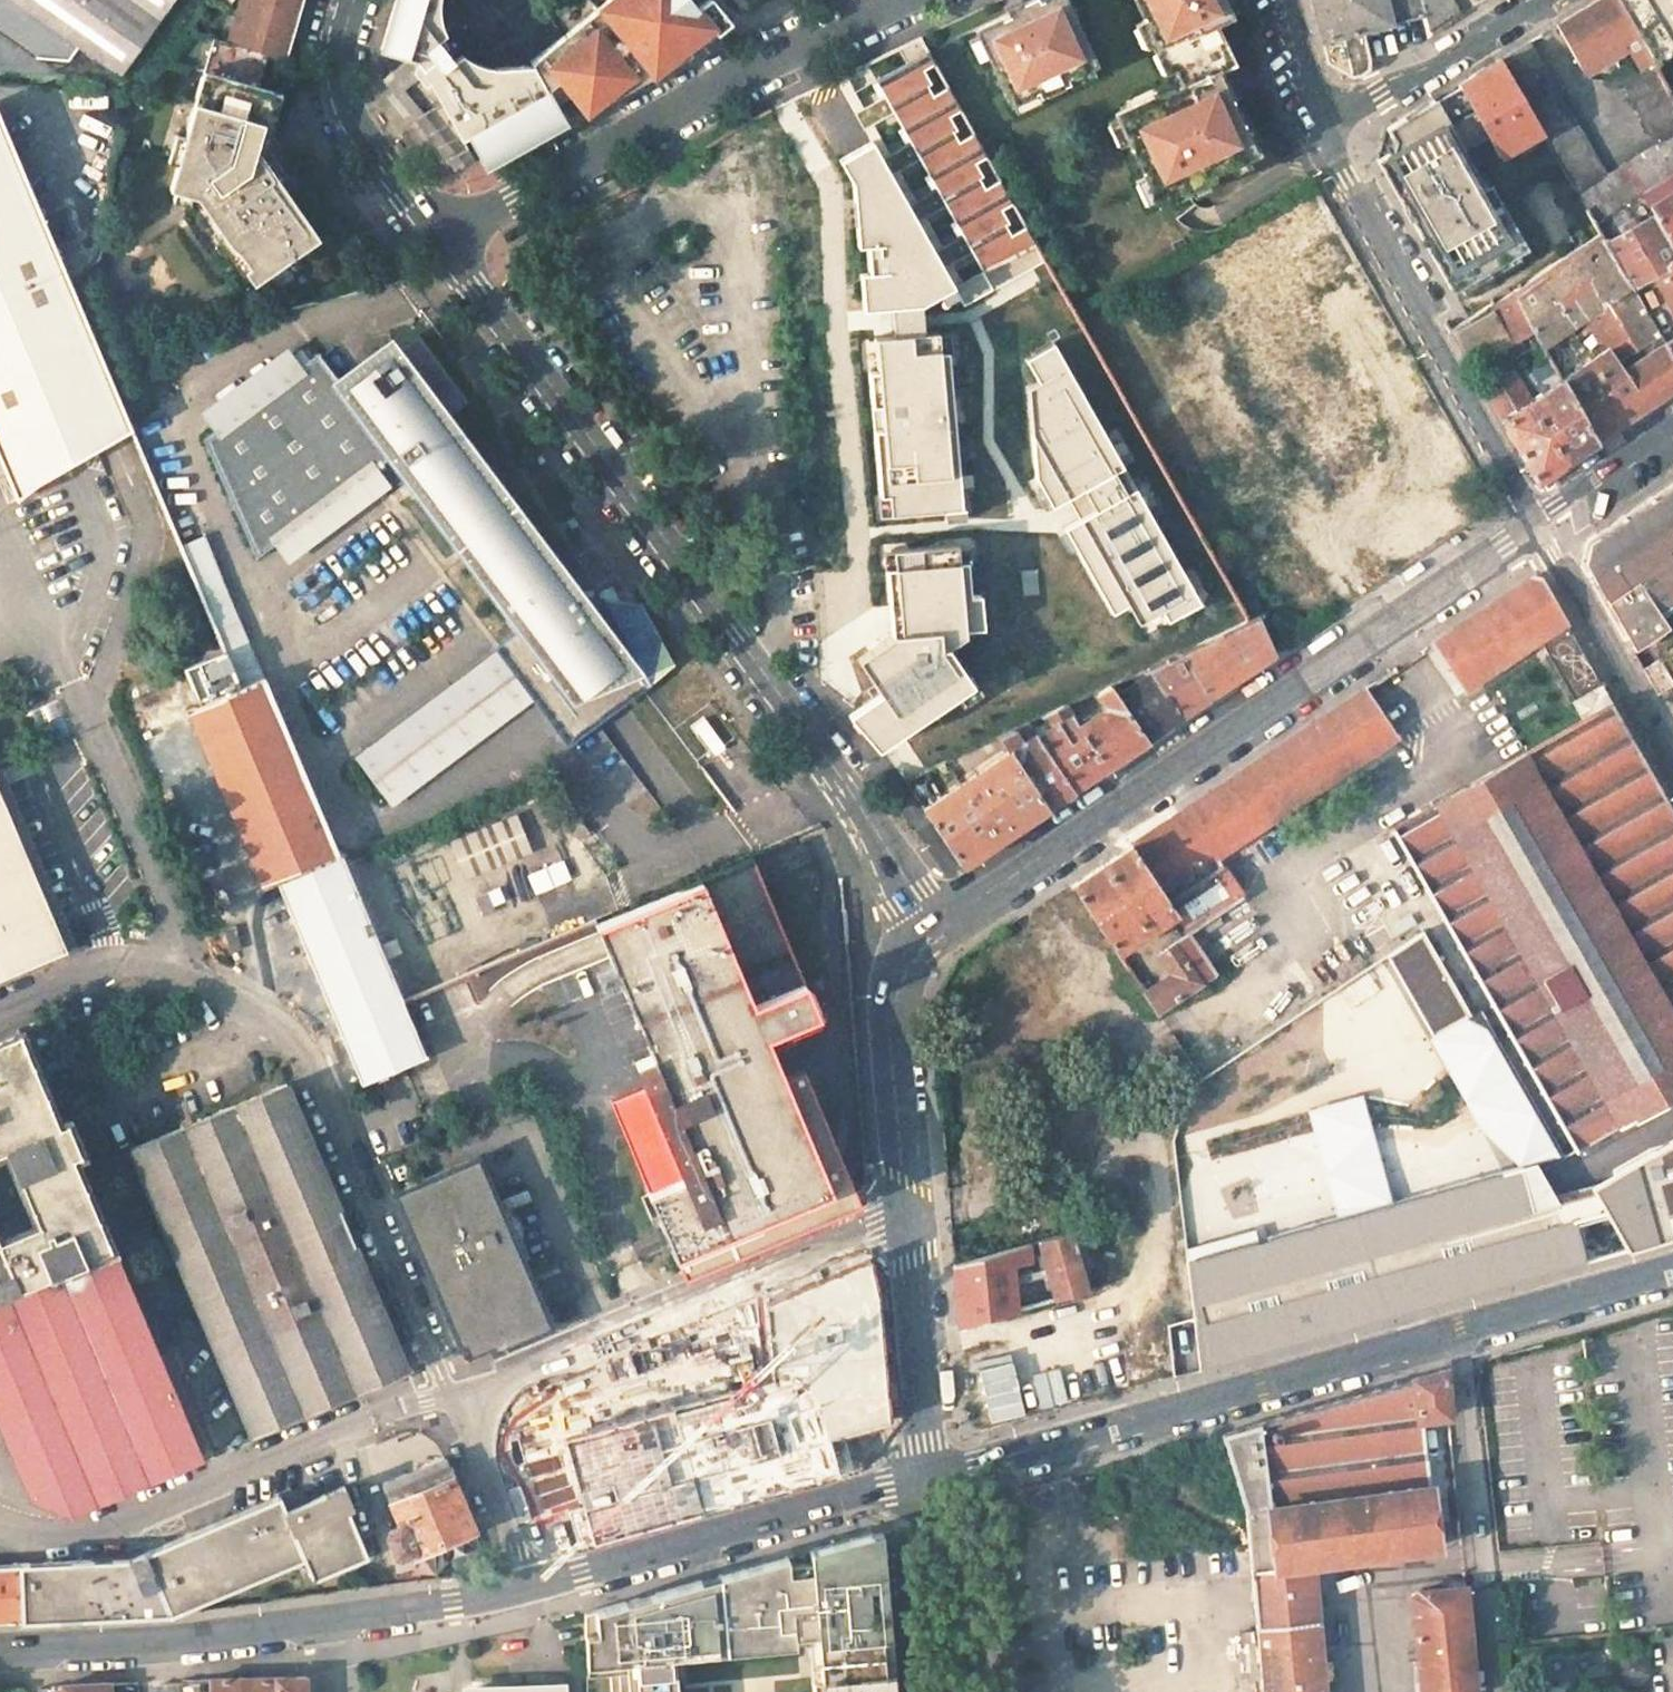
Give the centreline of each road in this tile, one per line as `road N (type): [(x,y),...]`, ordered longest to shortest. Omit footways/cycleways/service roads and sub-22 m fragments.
road 1 (tertiary): [(932,1484),(539,1587),(281,1630),(0,1654)]
road 2 (residential): [(438,240),(883,848),(932,926)]
road 3 (tertiary): [(1672,1271),(932,1484)]
road 4 (residential): [(1535,520),(932,926)]
road 5 (residential): [(932,1484),(888,1019),(900,969),(932,926)]
road 6 (residential): [(438,240),(898,0)]
road 7 (residential): [(1535,520),(1318,129)]
road 8 (residential): [(349,0),(339,82),(354,123),(438,240)]
road 9 (residential): [(1534,0),(1318,129)]
road 10 (residential): [(932,1484),(952,1691)]
road 11 (residential): [(1672,425),(1535,520)]
road 12 (residential): [(1318,129),(1291,0)]

